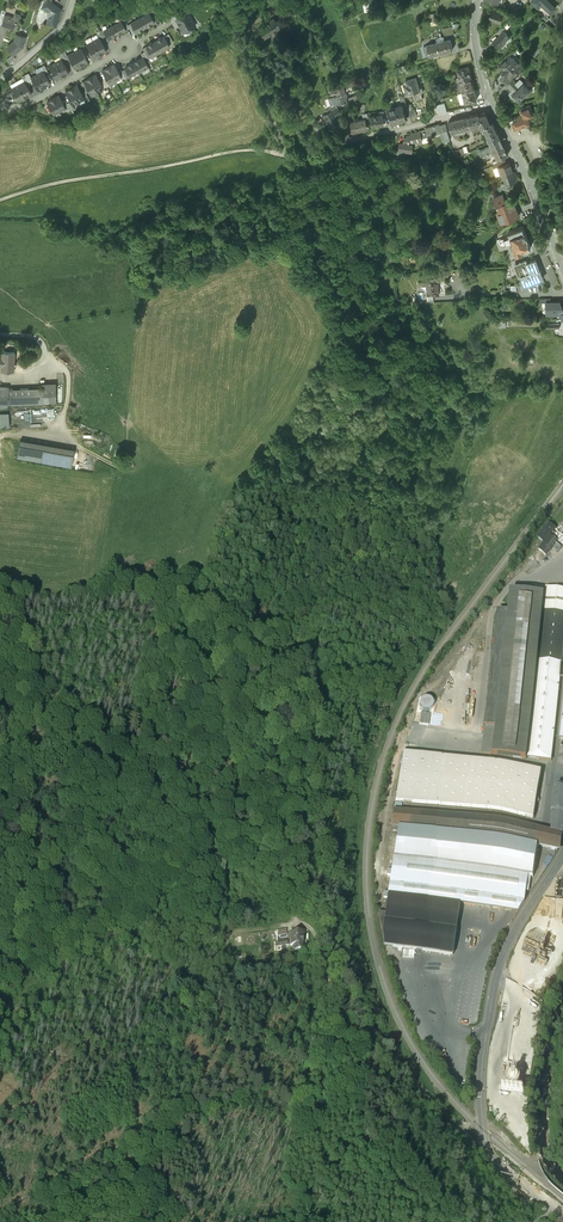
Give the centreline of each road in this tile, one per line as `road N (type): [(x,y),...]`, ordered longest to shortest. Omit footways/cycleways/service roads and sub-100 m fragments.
road 1 (track): [(39,971),(60,955),(153,926),(308,922),(337,999),(373,1025),(445,1123),(479,1142),(483,1130)]
road 2 (secondary): [(562,1211),(490,1153),(478,1104),(498,972),(562,856)]
road 3 (track): [(34,1221),(297,1073)]
road 4 (track): [(0,203),(57,185),(244,155),(287,160)]
road 5 (track): [(322,954),(267,1221)]
road 6 (residential): [(287,160),(307,163),(346,144),(491,102)]
road 7 (secondary): [(562,268),(491,102)]
road 8 (track): [(153,926),(229,822),(237,787)]
road 9 (track): [(120,468),(70,438),(63,417),(68,375),(45,353)]
road 10 (residential): [(0,106),(21,105),(112,56)]

